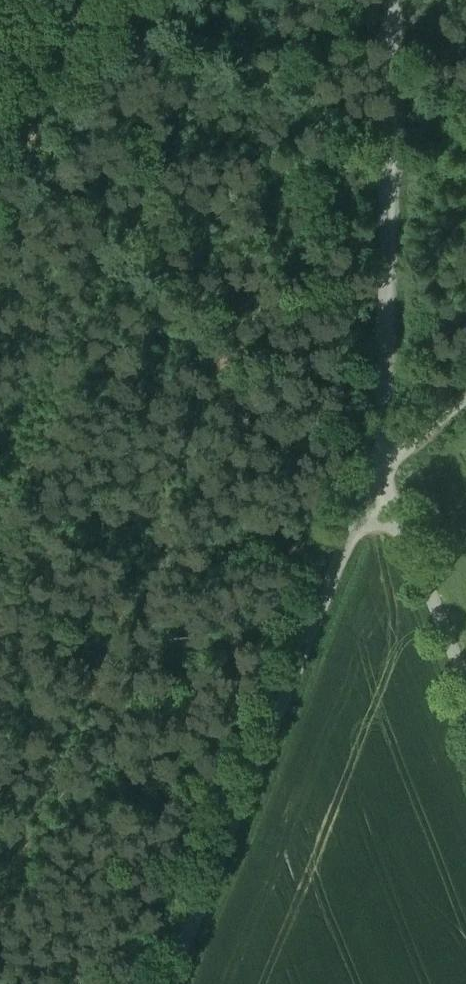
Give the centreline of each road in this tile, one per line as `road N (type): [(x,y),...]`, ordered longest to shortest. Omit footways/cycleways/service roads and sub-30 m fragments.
road 1 (unclassified): [(380,489),(339,568),(167,983)]
road 2 (track): [(380,489),(392,0)]
road 3 (unclassified): [(380,489),(465,683)]
road 4 (unclassified): [(465,397),(380,489)]

